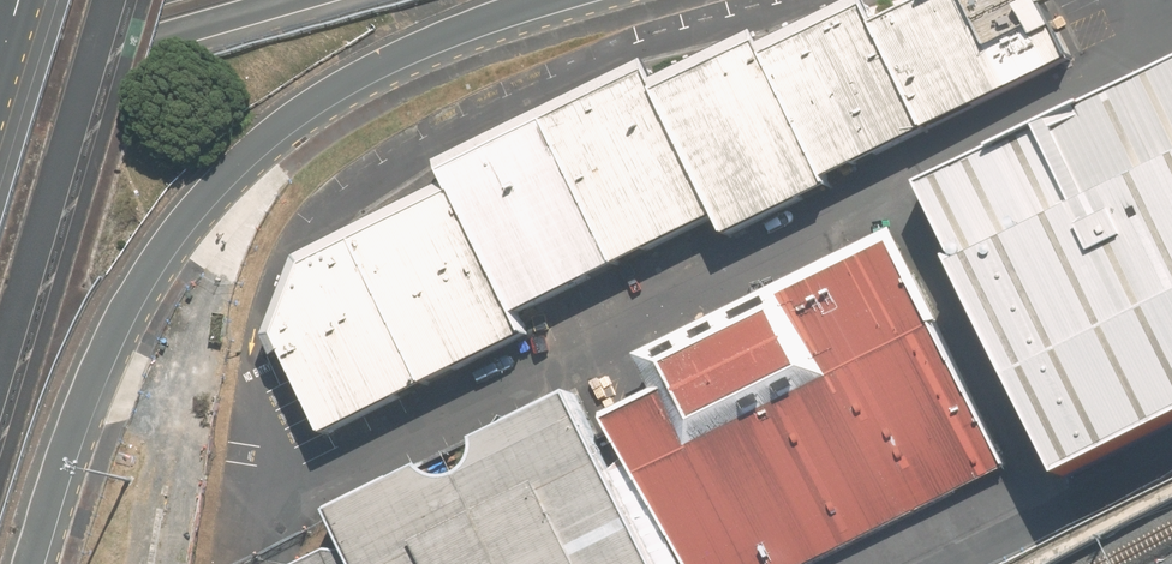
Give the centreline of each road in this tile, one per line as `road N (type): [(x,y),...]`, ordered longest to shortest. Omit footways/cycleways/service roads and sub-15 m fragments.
road 1 (primary): [(562,0),(354,80),(277,130),(228,176),(164,253),(106,357),(35,563)]
road 2 (primary): [(110,0),(0,353)]
road 3 (secondary): [(282,0),(0,80)]

